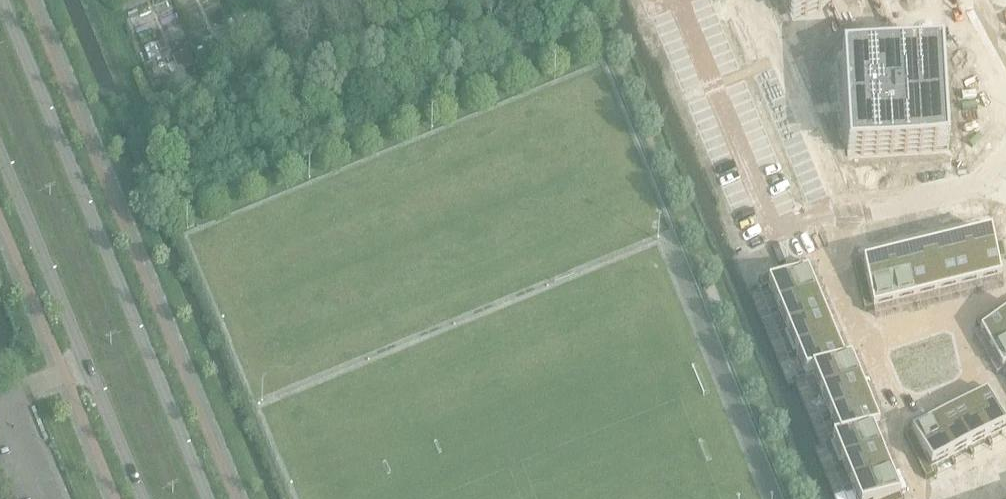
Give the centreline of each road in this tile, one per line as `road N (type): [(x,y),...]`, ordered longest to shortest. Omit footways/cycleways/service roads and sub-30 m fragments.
road 1 (tertiary): [(210,498),(3,0)]
road 2 (tertiary): [(0,145),(147,498)]
road 3 (residential): [(1005,154),(991,178),(825,215)]
road 4 (residential): [(858,340),(825,215)]

